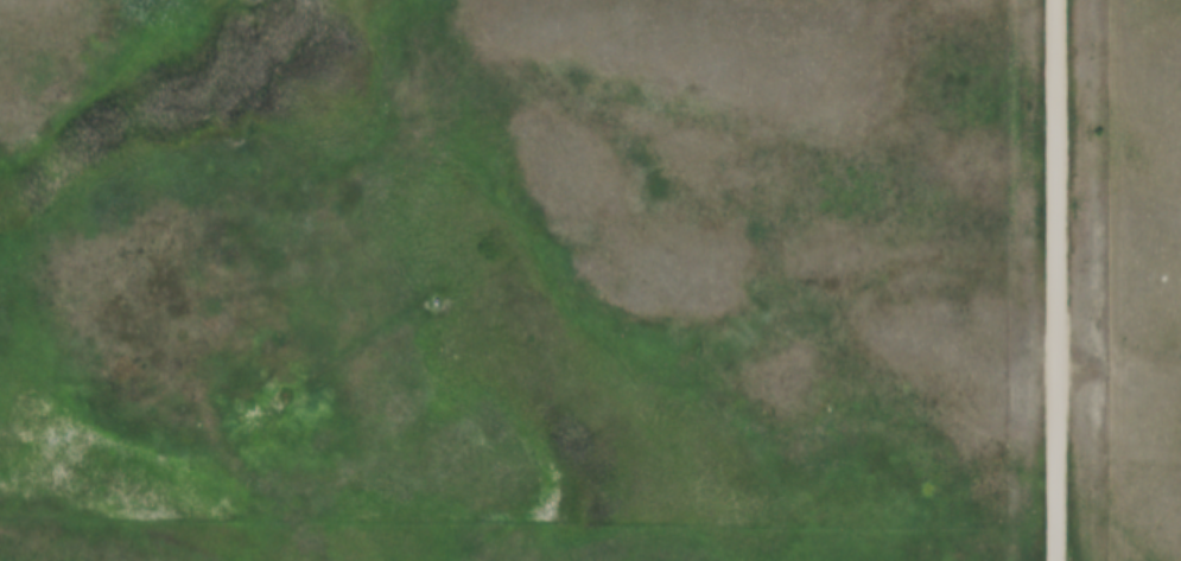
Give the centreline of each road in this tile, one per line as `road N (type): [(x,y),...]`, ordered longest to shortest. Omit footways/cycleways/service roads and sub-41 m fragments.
road 1 (residential): [(1059,560),(1060,0)]

